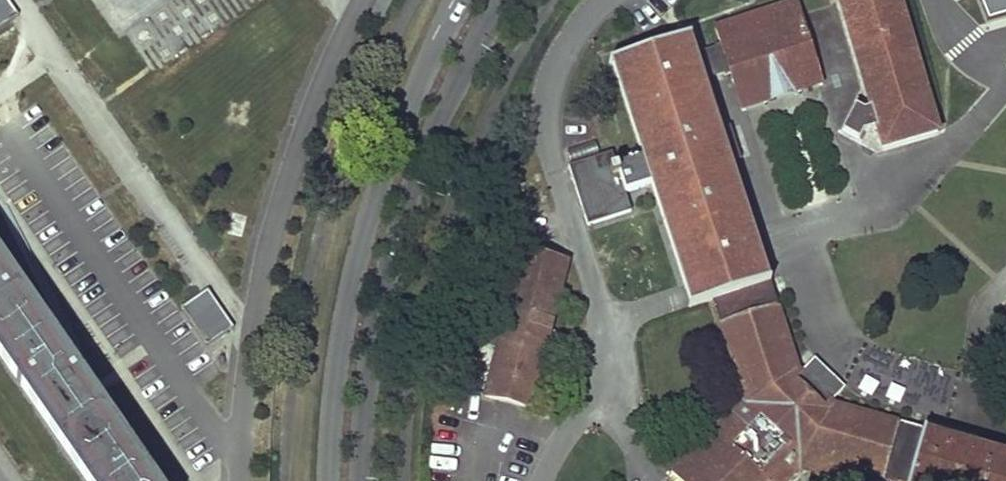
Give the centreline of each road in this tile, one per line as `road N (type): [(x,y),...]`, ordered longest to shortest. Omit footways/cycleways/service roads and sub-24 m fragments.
road 1 (tertiary): [(363,480),(390,254),(422,153),(464,62),(505,0)]
road 2 (tertiary): [(464,0),(398,130),(364,228),(345,315),(329,480)]

